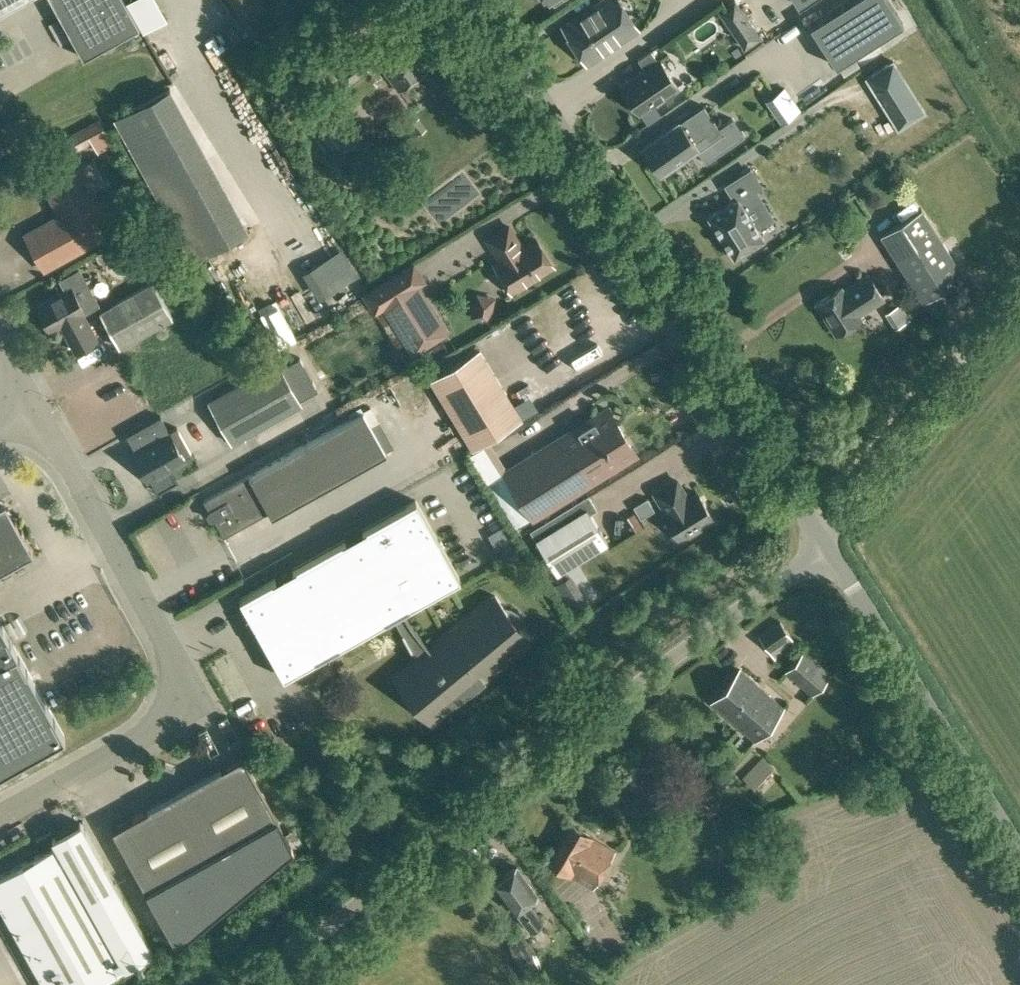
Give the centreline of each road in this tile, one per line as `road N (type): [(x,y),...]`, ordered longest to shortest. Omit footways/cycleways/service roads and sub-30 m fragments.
road 1 (unclassified): [(259,984),(503,787),(828,551)]
road 2 (residential): [(820,538),(473,0)]
road 3 (unclassified): [(1019,855),(828,551)]
road 4 (unclassified): [(181,693),(179,663),(32,408)]
road 5 (unclassified): [(820,538),(1019,305)]
road 6 (unclassified): [(181,693),(165,724),(0,816)]

